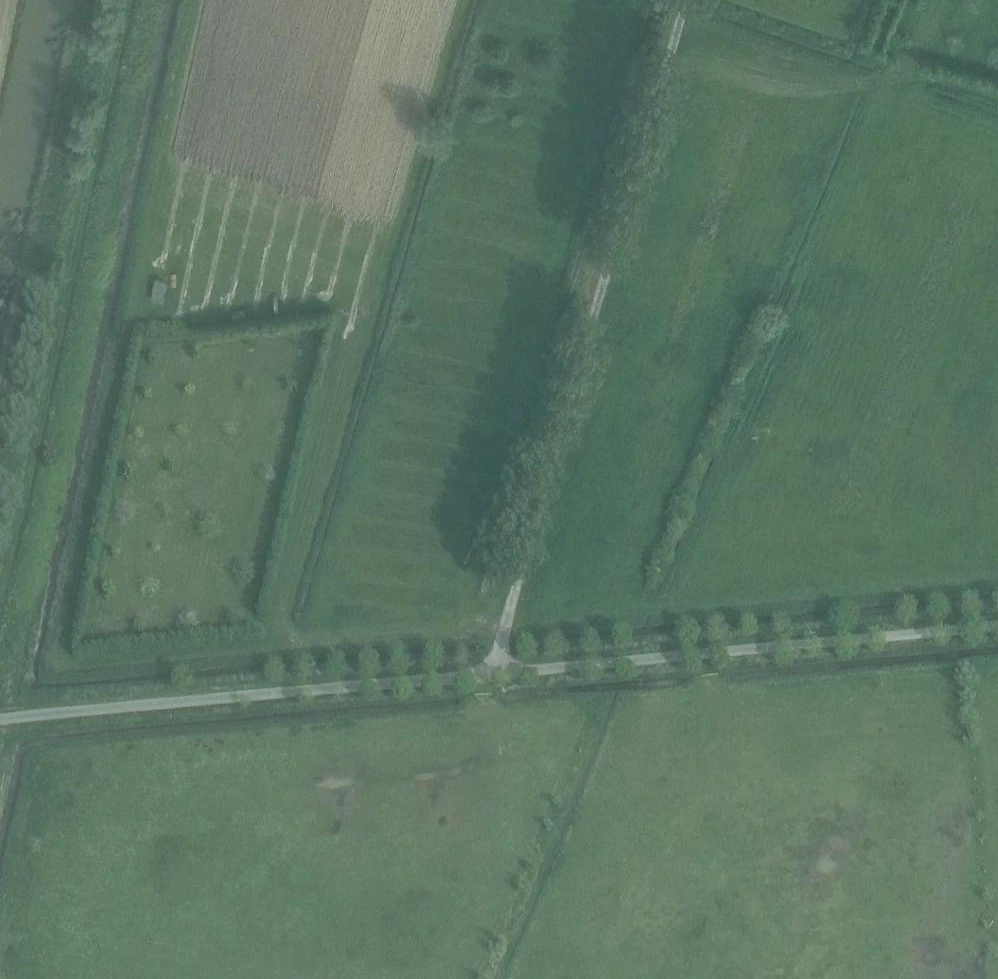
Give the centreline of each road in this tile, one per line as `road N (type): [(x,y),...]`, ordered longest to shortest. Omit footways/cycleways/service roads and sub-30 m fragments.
road 1 (unclassified): [(997,627),(0,720)]

